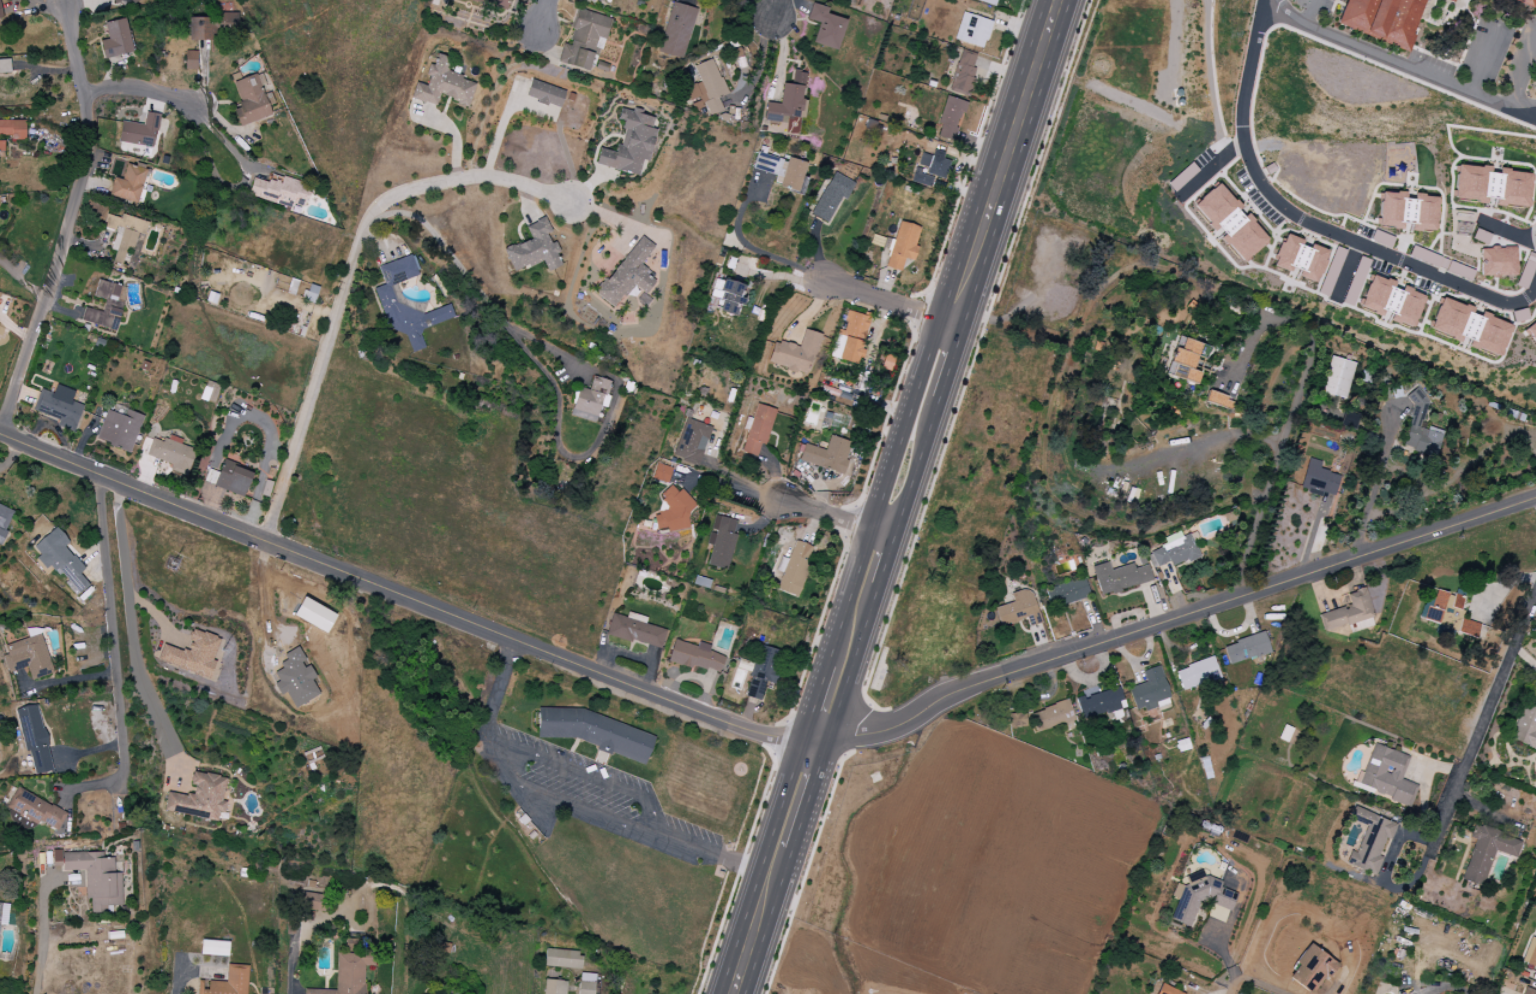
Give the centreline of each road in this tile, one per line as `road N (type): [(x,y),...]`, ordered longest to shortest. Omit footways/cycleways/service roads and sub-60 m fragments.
road 1 (residential): [(0,435),(777,738),(888,730),(955,691),(1535,498)]
road 2 (secondary): [(731,993),(1057,0)]
road 3 (residential): [(63,0),(92,143),(0,435)]
road 4 (residential): [(266,541),(294,475),(362,232)]
road 5 (residential): [(101,476),(128,760)]
road 6 (residential): [(1535,594),(1427,856)]
road 7 (residential): [(823,282),(951,322)]

